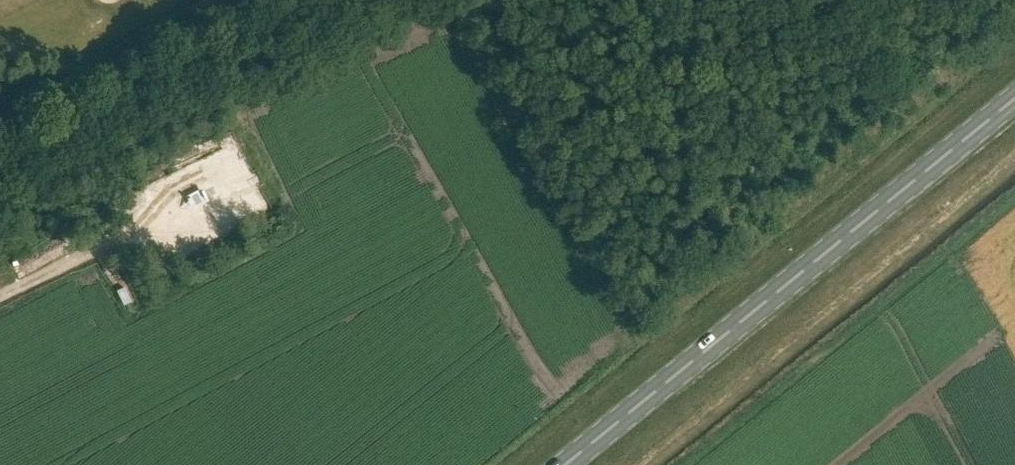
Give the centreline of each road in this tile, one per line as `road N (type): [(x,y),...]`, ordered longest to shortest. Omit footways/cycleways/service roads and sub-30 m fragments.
road 1 (primary): [(566,464),(1014,100)]
road 2 (track): [(335,0),(0,172)]
road 3 (track): [(0,123),(235,0)]

